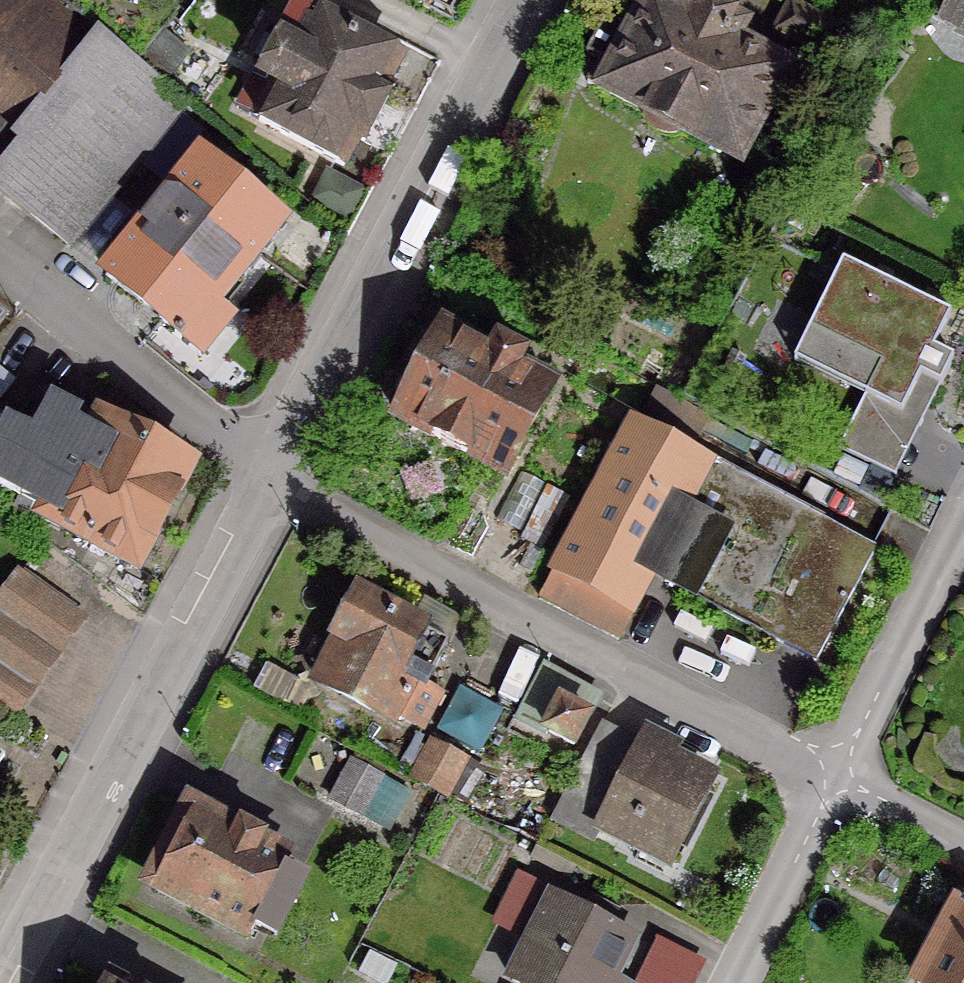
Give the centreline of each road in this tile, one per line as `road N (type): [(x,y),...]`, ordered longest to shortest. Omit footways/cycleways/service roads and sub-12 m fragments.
road 1 (residential): [(264,480),(376,548),(833,787)]
road 2 (residential): [(264,480),(1,982)]
road 3 (residential): [(519,0),(264,480)]
road 4 (residential): [(0,269),(264,480)]
road 5 (residential): [(963,527),(833,787)]
road 6 (residential): [(833,787),(735,982)]
road 7 (residential): [(833,787),(963,849)]

